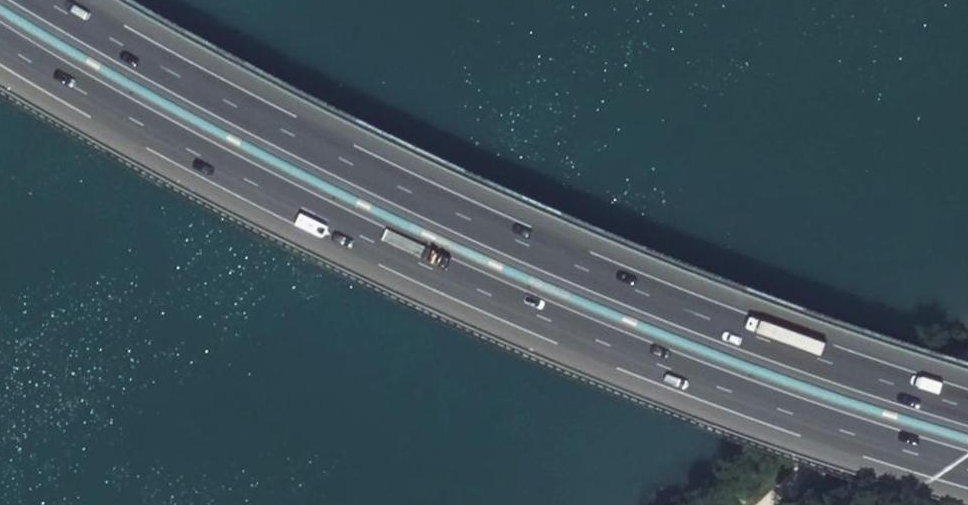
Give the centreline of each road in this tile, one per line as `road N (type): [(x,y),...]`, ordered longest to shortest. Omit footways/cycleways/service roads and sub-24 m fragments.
road 1 (trunk): [(0,35),(206,156),(356,231),(702,378),(967,470)]
road 2 (trunk): [(967,406),(551,252),(222,97),(54,0)]

